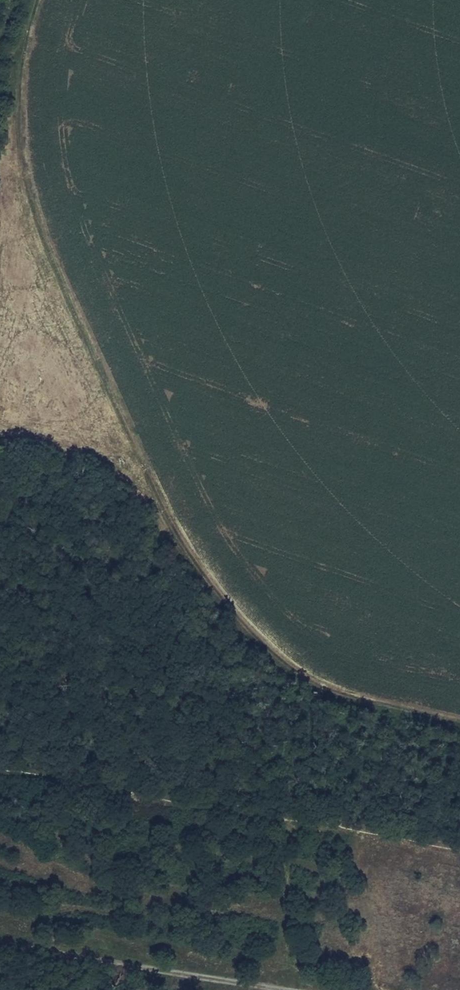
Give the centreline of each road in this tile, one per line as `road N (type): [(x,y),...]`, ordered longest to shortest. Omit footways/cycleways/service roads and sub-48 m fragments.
road 1 (track): [(459,721),(354,699),(283,667),(226,610),(178,537),(47,246),(16,150),(20,69),(43,0)]
road 2 (track): [(0,767),(459,850)]
road 3 (track): [(0,939),(310,989)]

